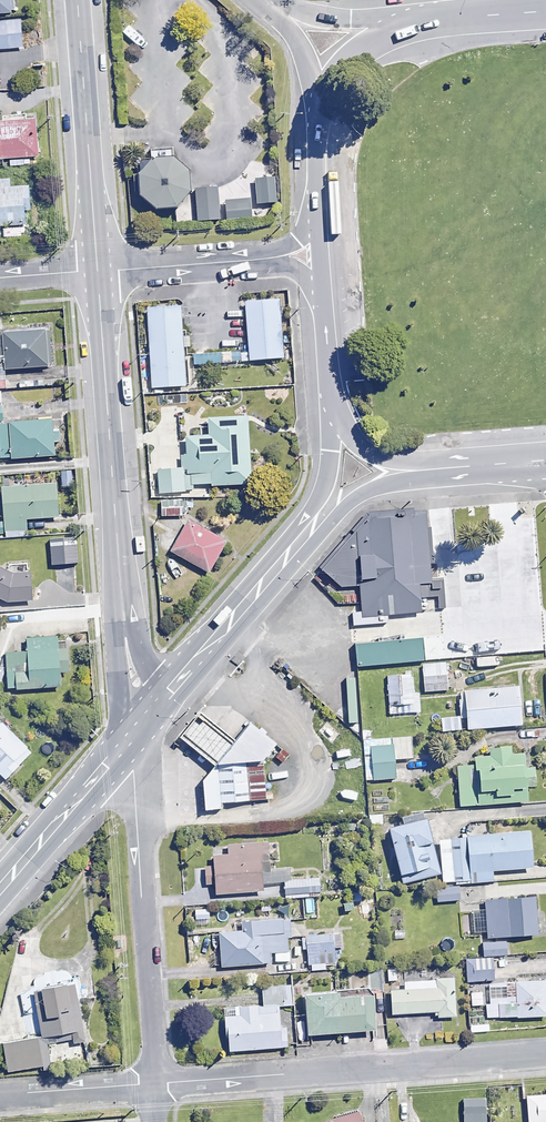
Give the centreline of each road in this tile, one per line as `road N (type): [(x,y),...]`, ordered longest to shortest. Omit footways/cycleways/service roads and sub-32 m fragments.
road 1 (secondary): [(96,272),(129,739)]
road 2 (residential): [(153,1084),(545,1055)]
road 3 (residential): [(129,739),(153,1084)]
road 4 (secondary): [(76,0),(96,272)]
road 5 (trunk): [(517,463),(366,492),(278,566)]
road 6 (trunk): [(517,463),(372,456),(344,428),(329,385)]
road 7 (trunk): [(129,739),(278,566)]
road 8 (trunk): [(0,888),(129,739)]
road 9 (trunk): [(278,566),(324,485),(329,385)]
road 10 (residential): [(96,272),(258,260)]
road 11 (residential): [(0,1096),(153,1084)]
road 12 (trunk): [(316,115),(329,75),(350,52),(420,21)]
road 13 (residential): [(277,0),(319,18),(420,21)]
road 14 (residential): [(316,115),(299,51),(260,0)]

